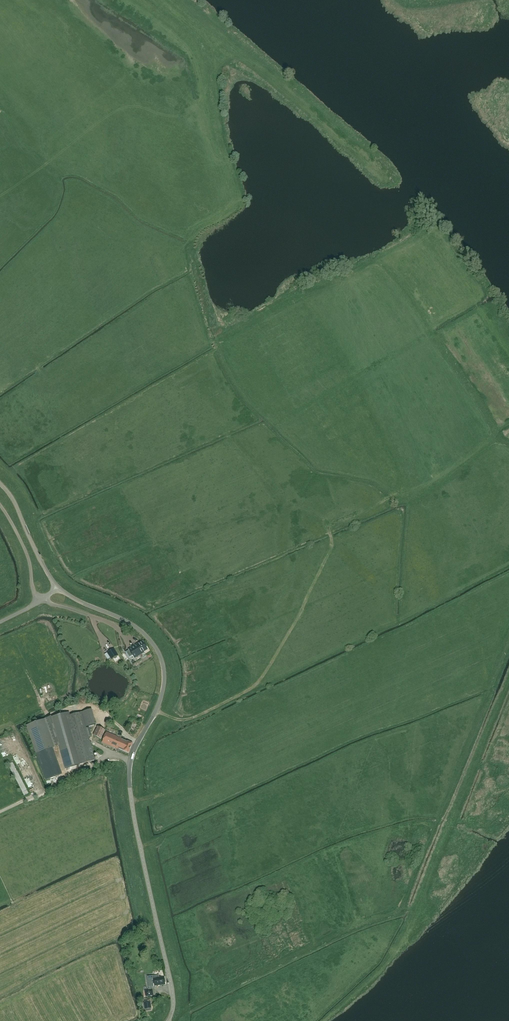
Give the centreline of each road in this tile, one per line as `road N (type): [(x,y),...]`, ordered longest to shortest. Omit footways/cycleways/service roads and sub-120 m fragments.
road 1 (unclassified): [(168,1020),(172,993),(129,771),(162,693),(163,663),(138,628),(58,587)]

